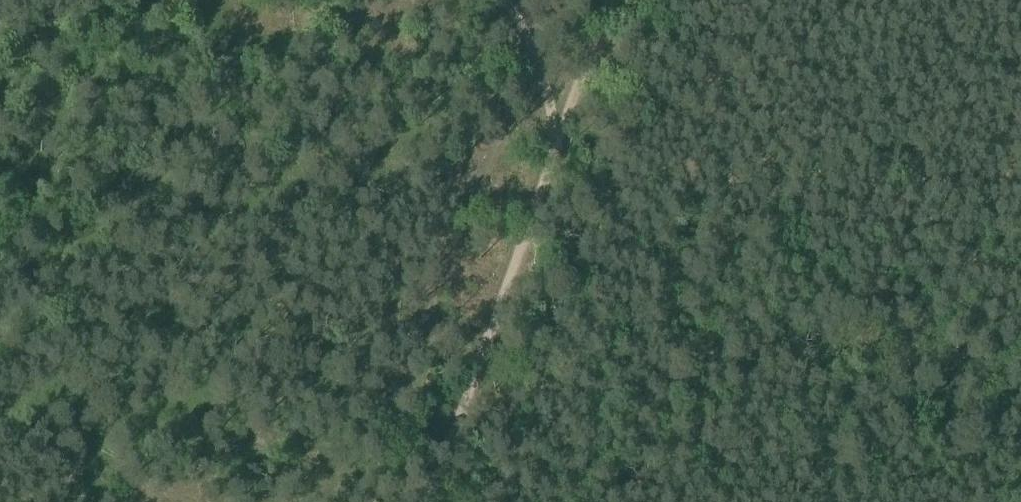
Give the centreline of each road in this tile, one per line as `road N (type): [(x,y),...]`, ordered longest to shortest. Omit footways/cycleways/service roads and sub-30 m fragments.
road 1 (track): [(431,501),(557,138)]
road 2 (track): [(557,138),(534,63),(501,0)]
road 3 (track): [(557,138),(611,0)]

